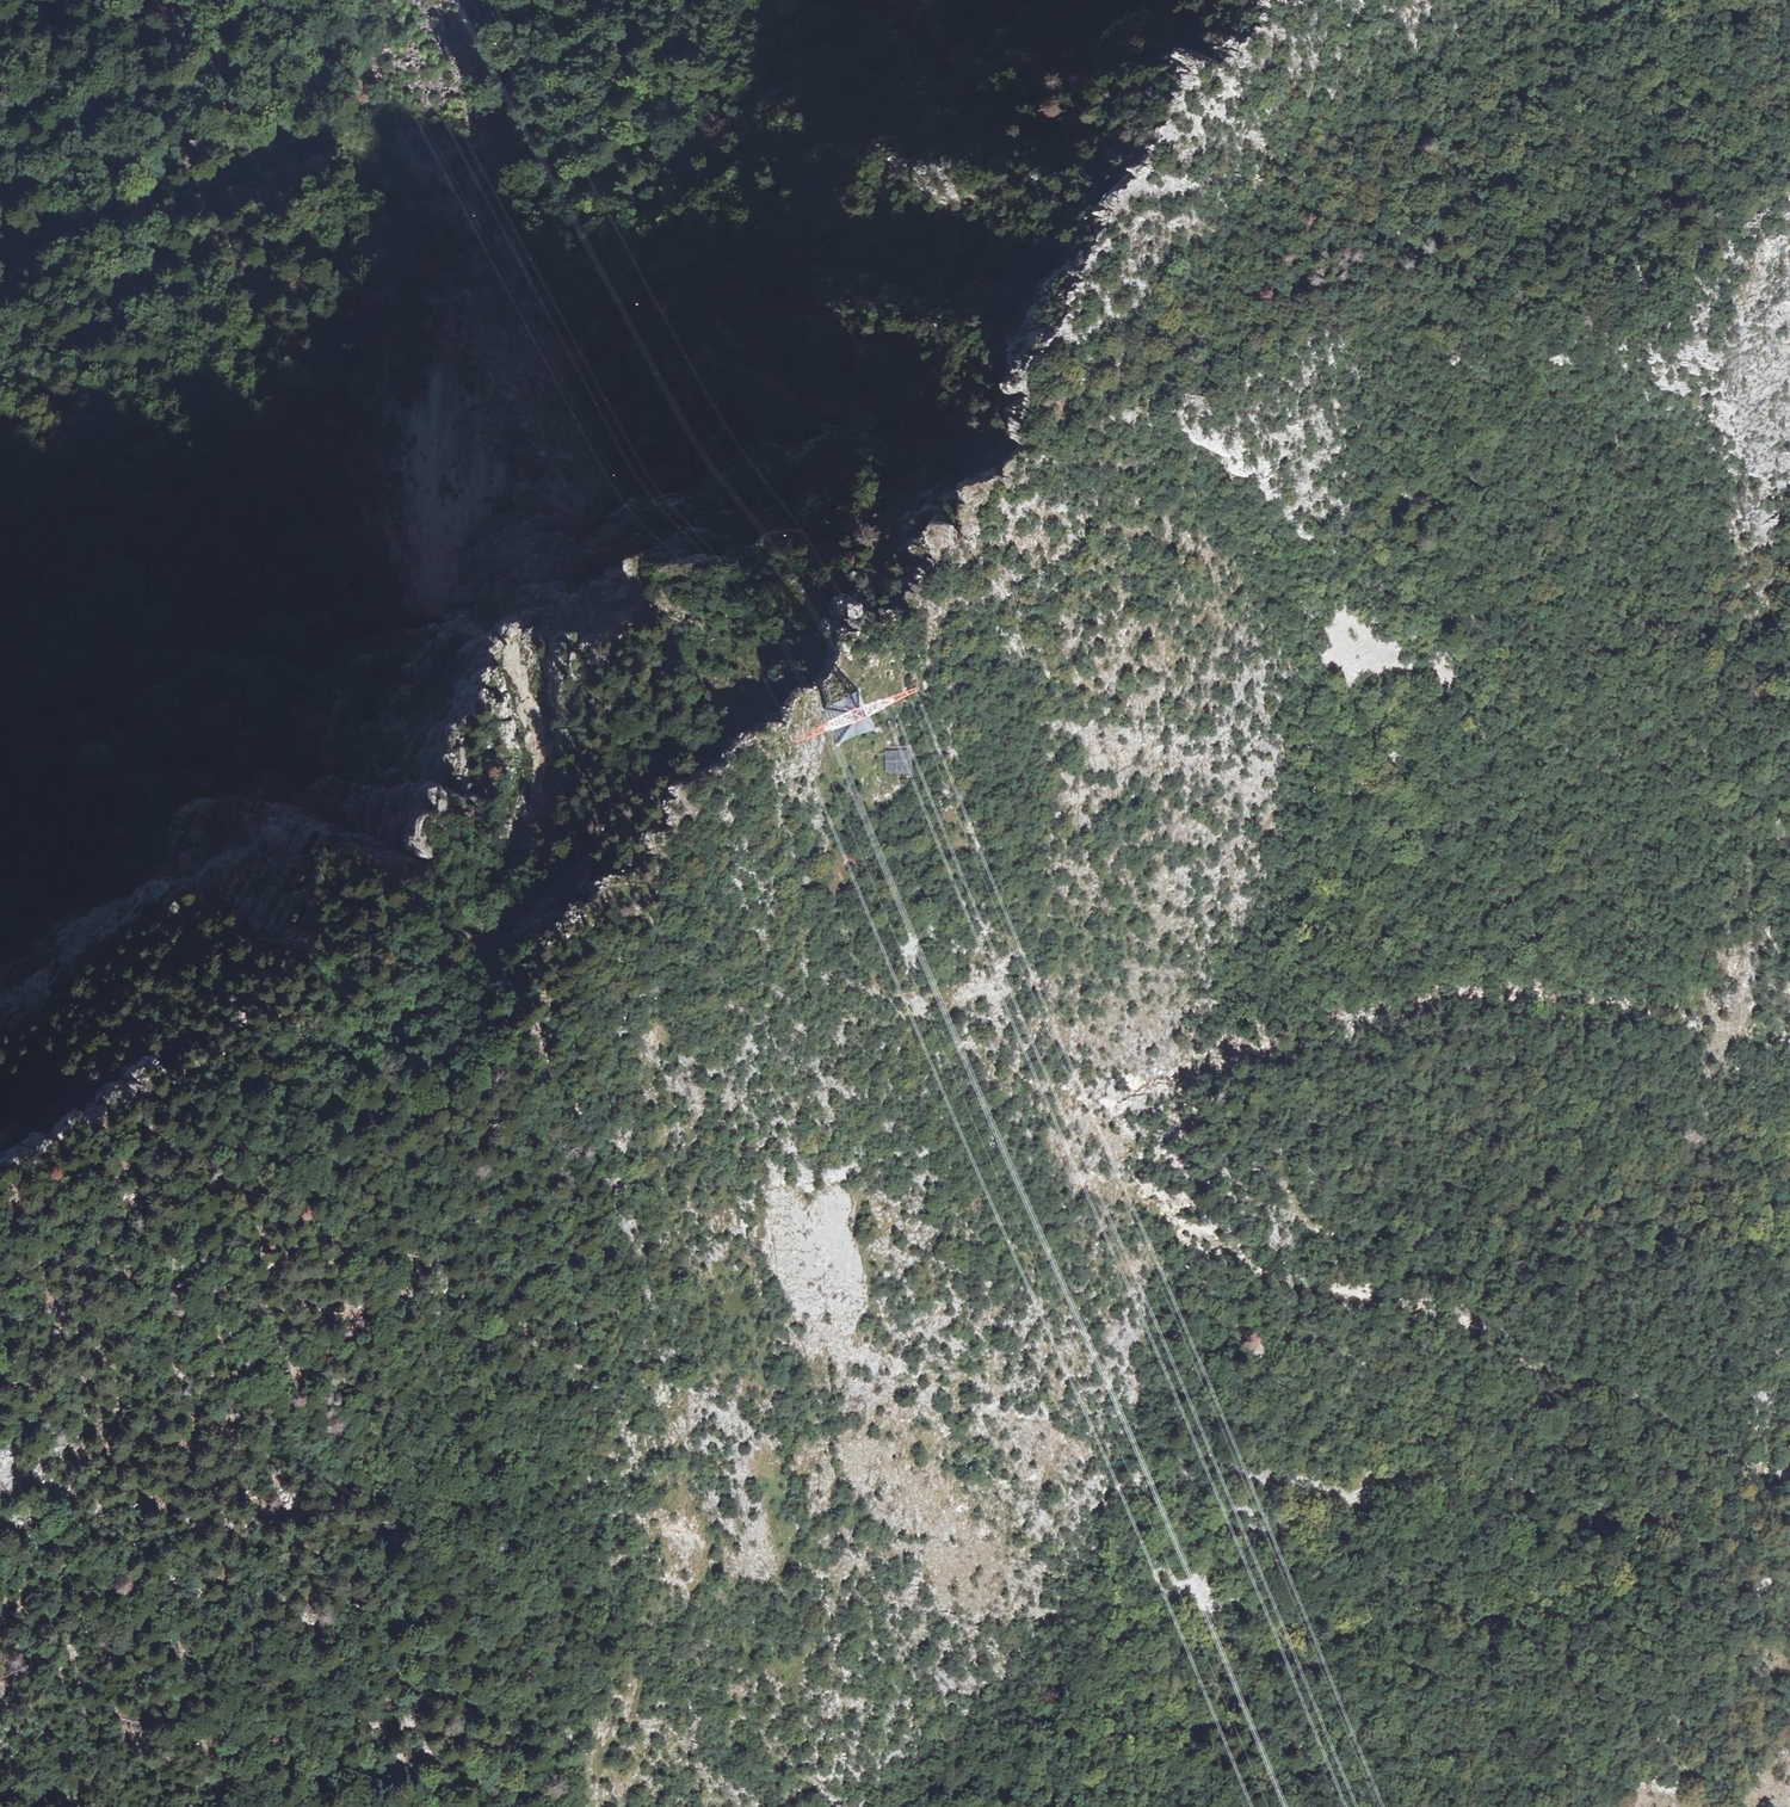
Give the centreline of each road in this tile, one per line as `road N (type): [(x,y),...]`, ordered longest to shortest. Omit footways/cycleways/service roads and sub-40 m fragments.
road 1 (track): [(0,254),(27,255),(369,132)]

